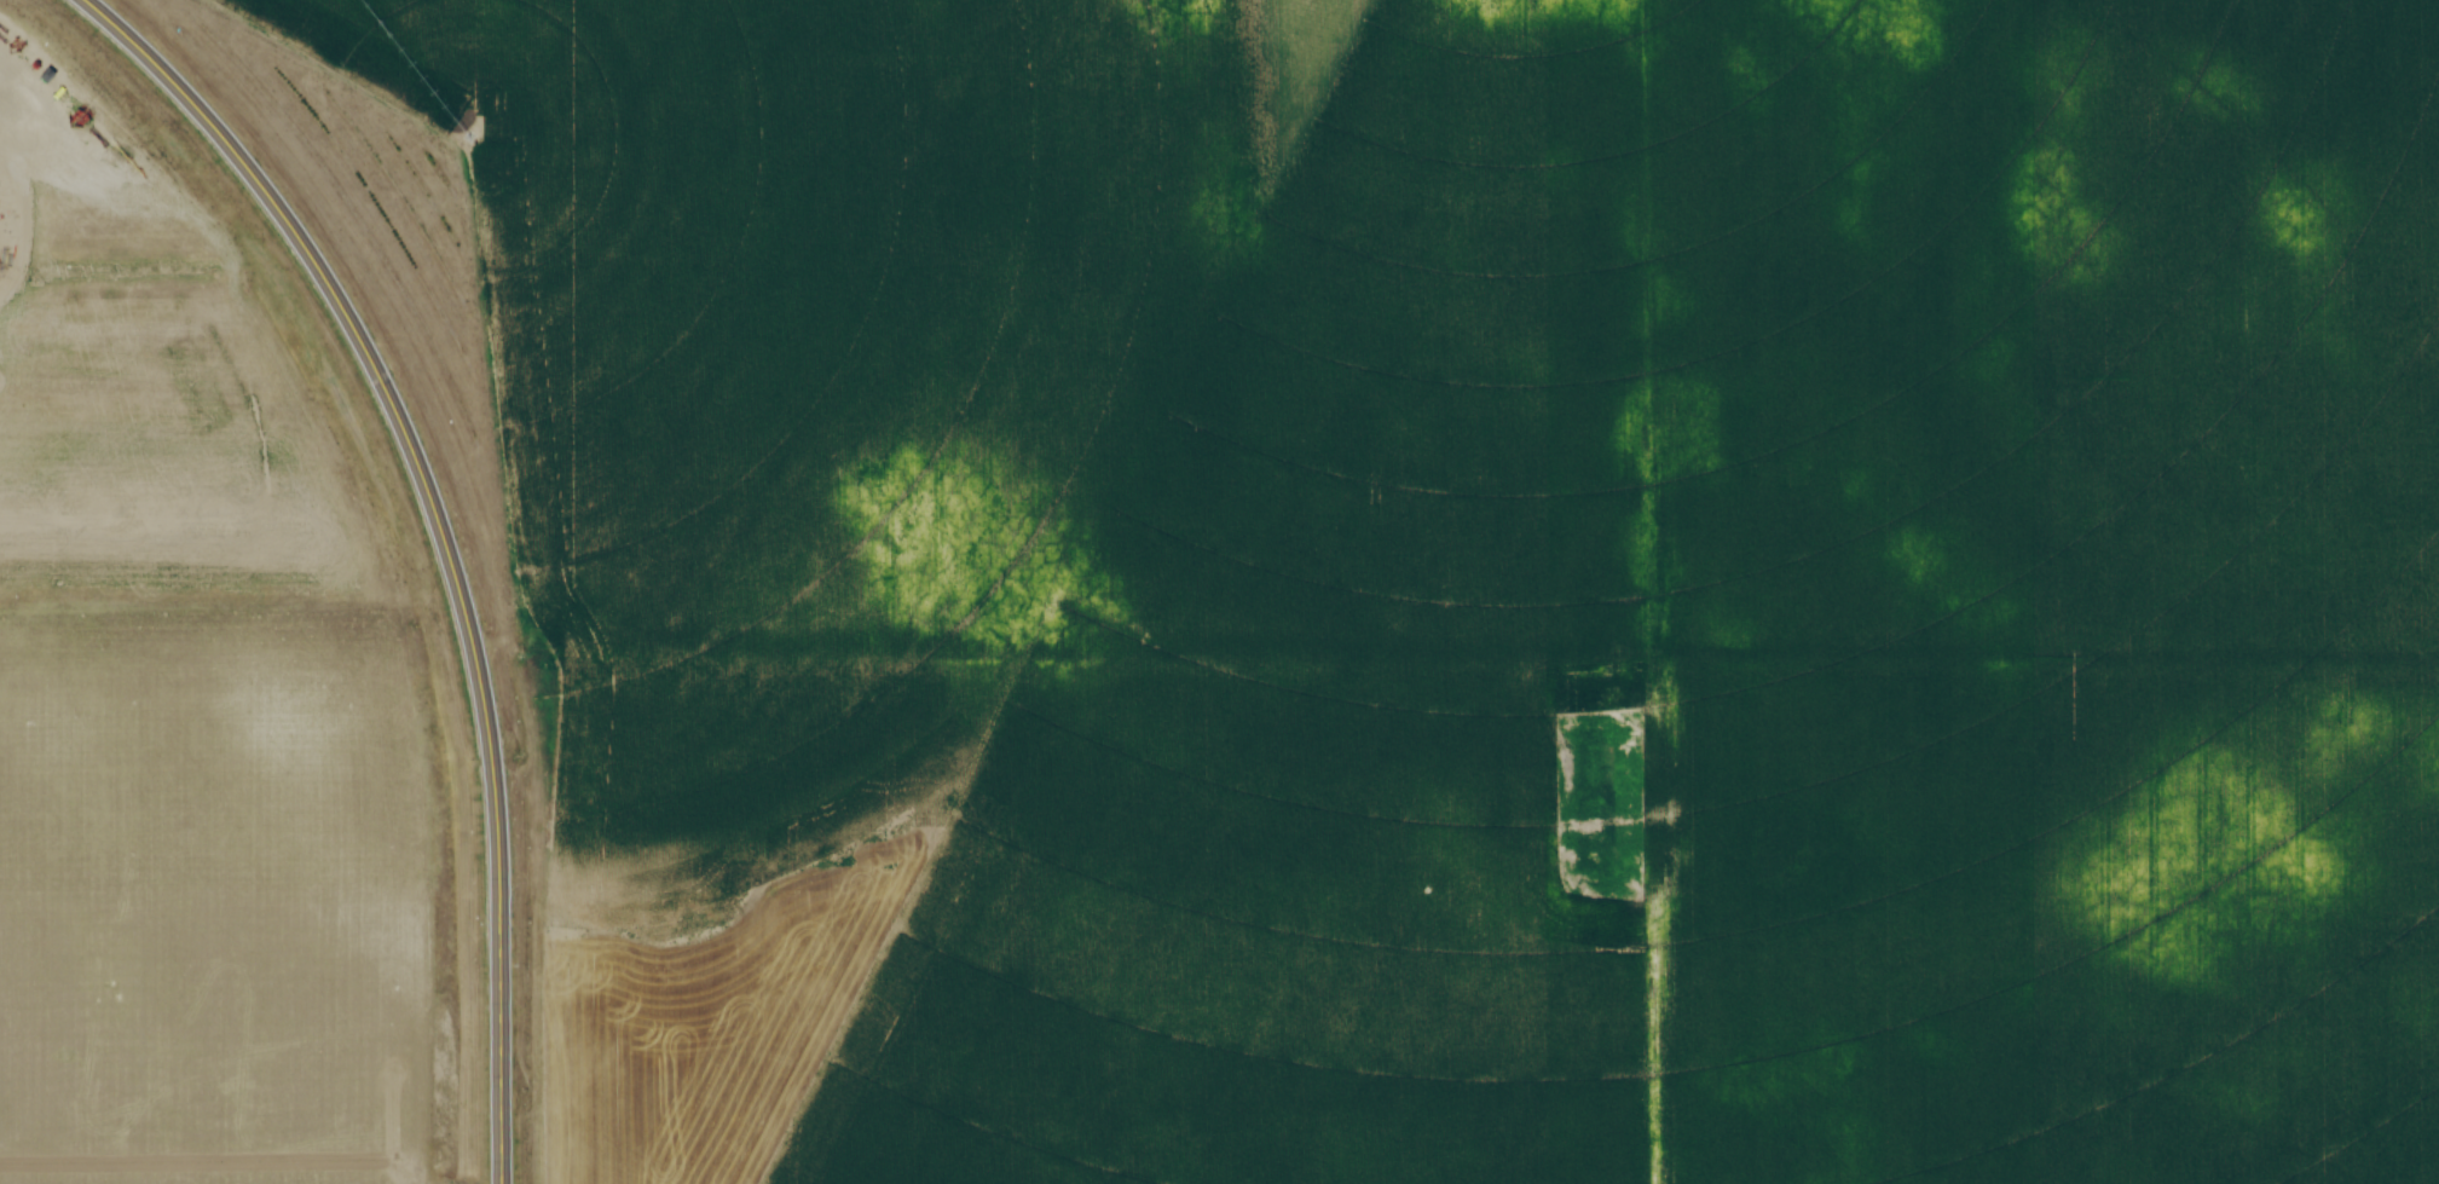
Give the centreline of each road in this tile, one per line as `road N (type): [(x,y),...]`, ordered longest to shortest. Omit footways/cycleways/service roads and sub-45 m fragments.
road 1 (primary): [(89,0),(243,156),(364,329),(433,491),(484,655),(501,809),(505,1183)]

